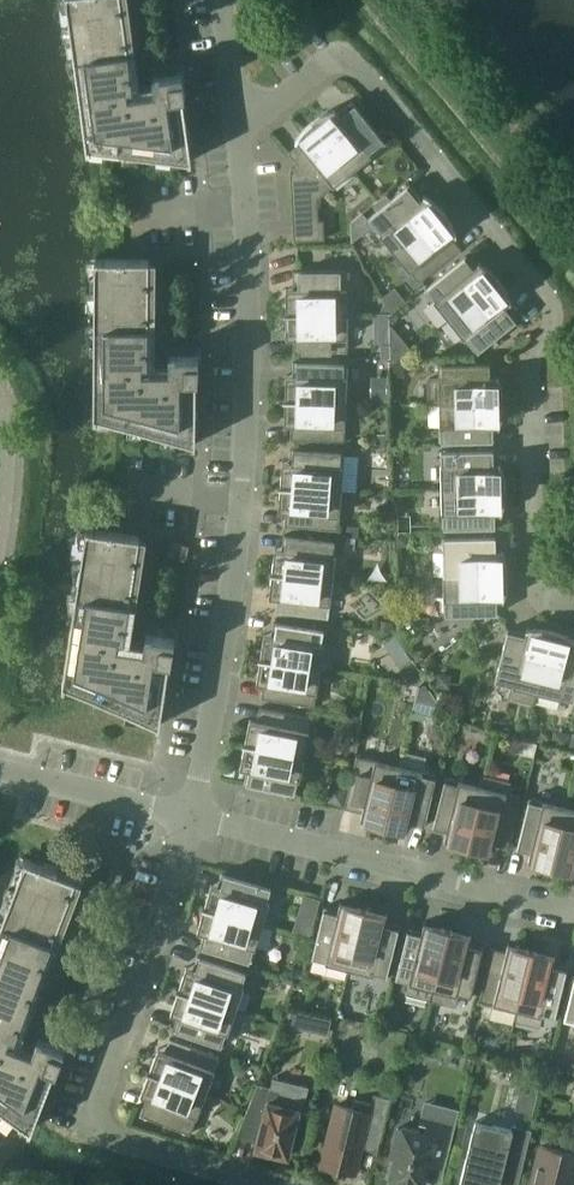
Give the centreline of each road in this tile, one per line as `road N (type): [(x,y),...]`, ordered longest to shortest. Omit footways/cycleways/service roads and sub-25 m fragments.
road 1 (residential): [(573,602),(536,591),(527,356),(552,324),(546,297),(342,55),(240,133)]
road 2 (residential): [(191,814),(240,546),(250,388),(240,133)]
road 3 (residential): [(271,1184),(113,1139),(100,1127),(98,1106),(191,814)]
road 4 (residential): [(573,910),(191,814)]
road 5 (residential): [(191,814),(0,766)]
road 6 (residential): [(240,133),(225,0)]

